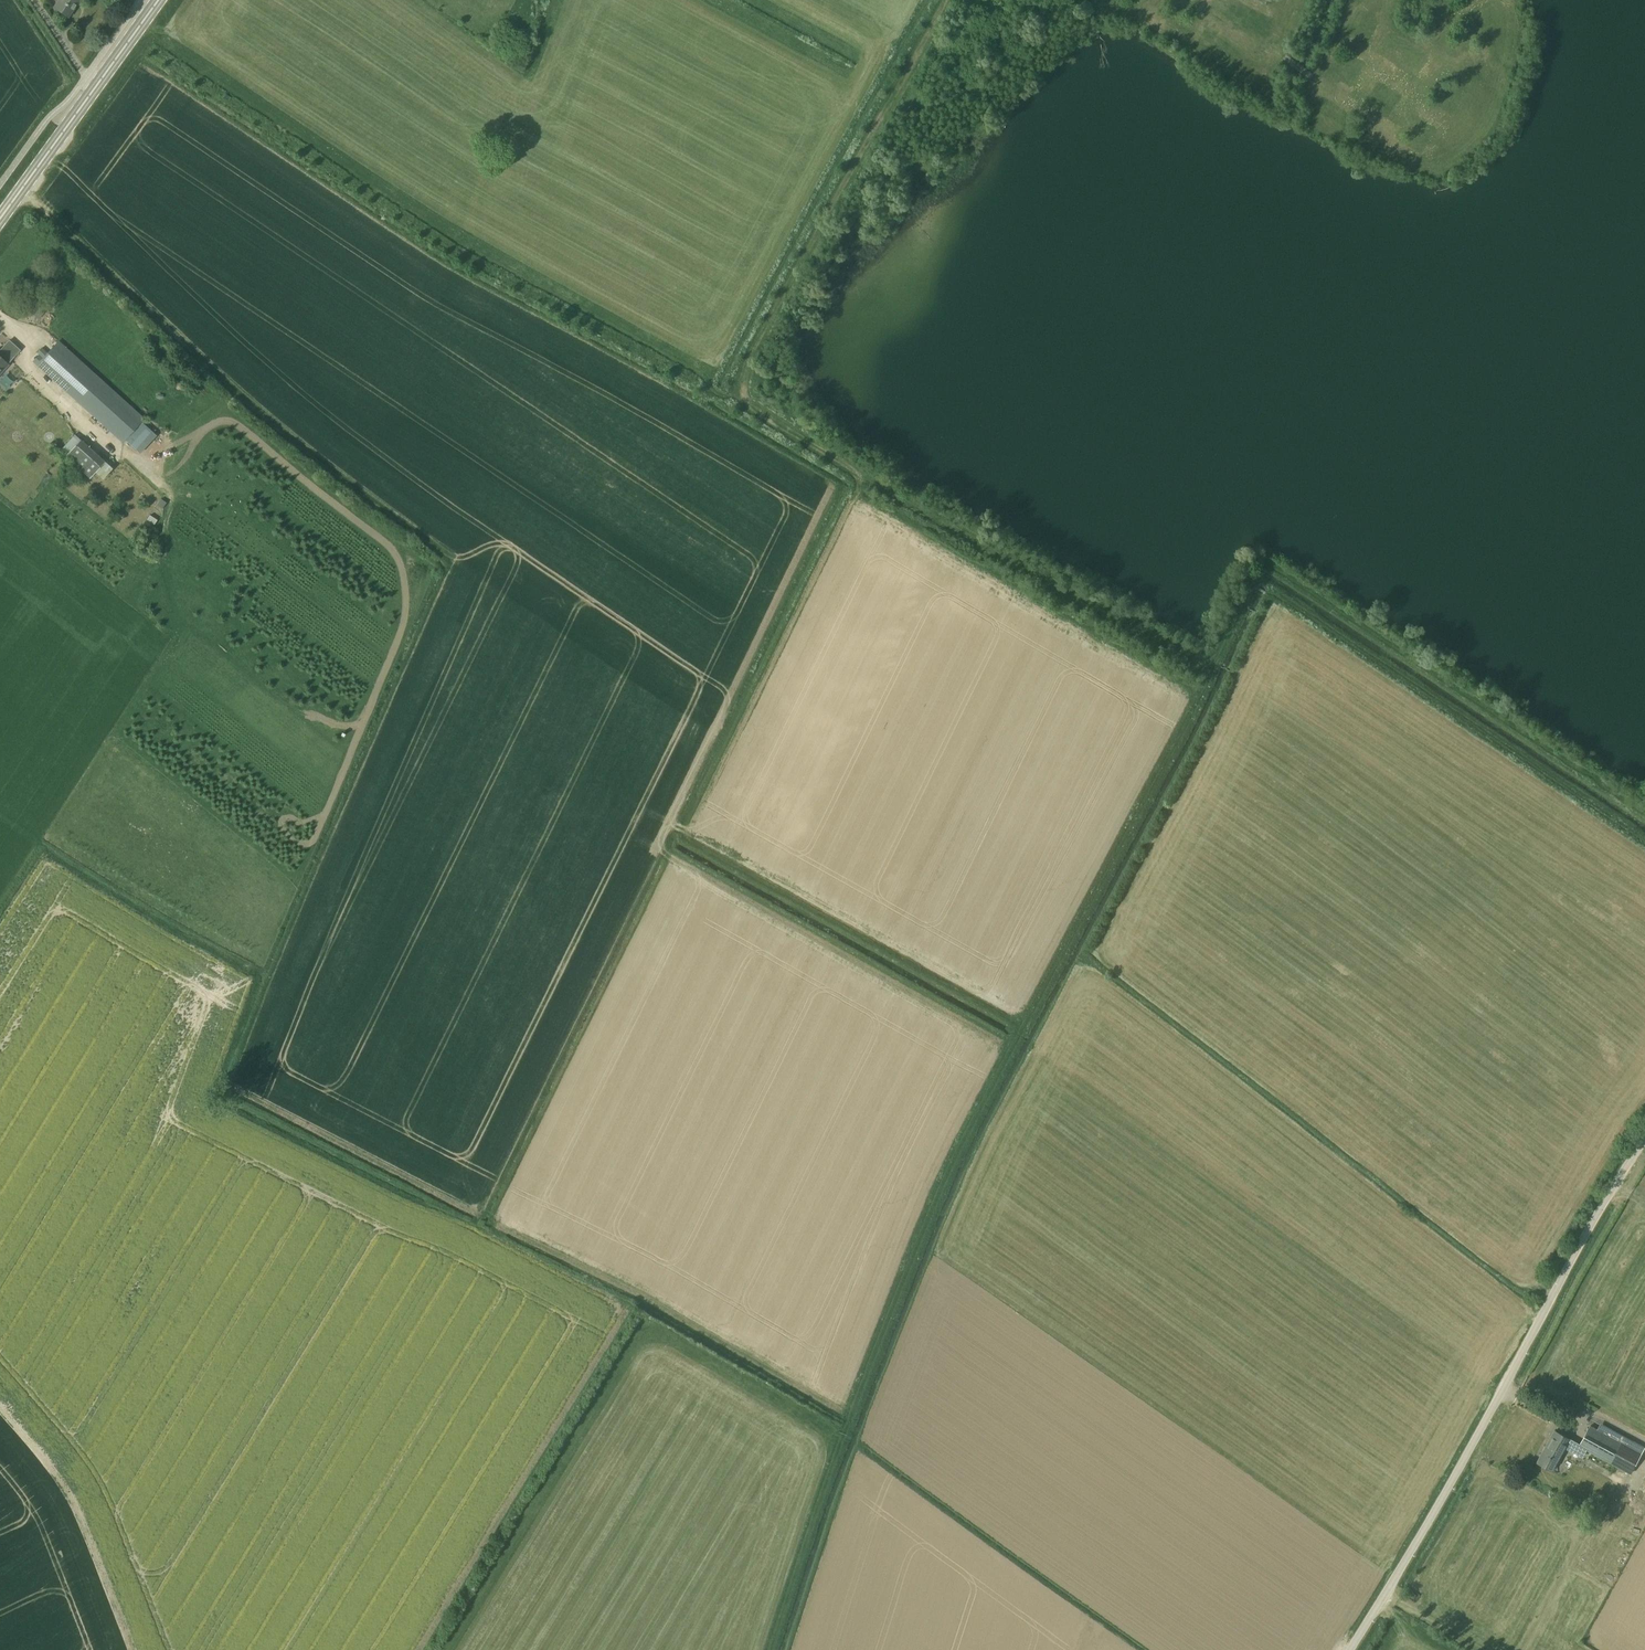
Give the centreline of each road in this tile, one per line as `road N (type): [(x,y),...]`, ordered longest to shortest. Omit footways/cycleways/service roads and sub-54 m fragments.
road 1 (track): [(1207,671),(738,400),(753,351),(949,0)]
road 2 (unclassified): [(1353,1649),(1644,1136)]
road 3 (track): [(1207,671),(1255,580),(1644,841)]
road 4 (secondary): [(0,220),(159,0)]

